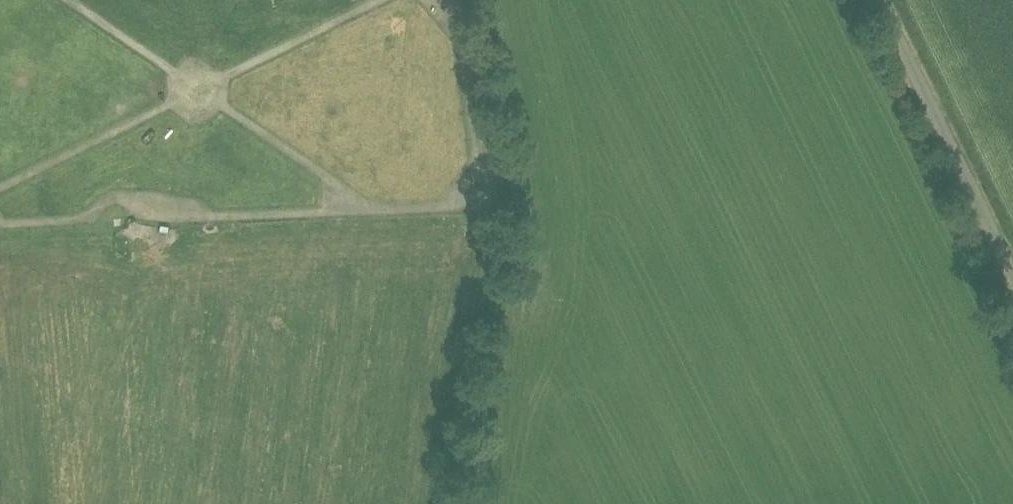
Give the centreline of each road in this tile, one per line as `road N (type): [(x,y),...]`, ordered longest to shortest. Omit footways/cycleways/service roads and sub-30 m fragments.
road 1 (unclassified): [(1012,275),(879,0)]

